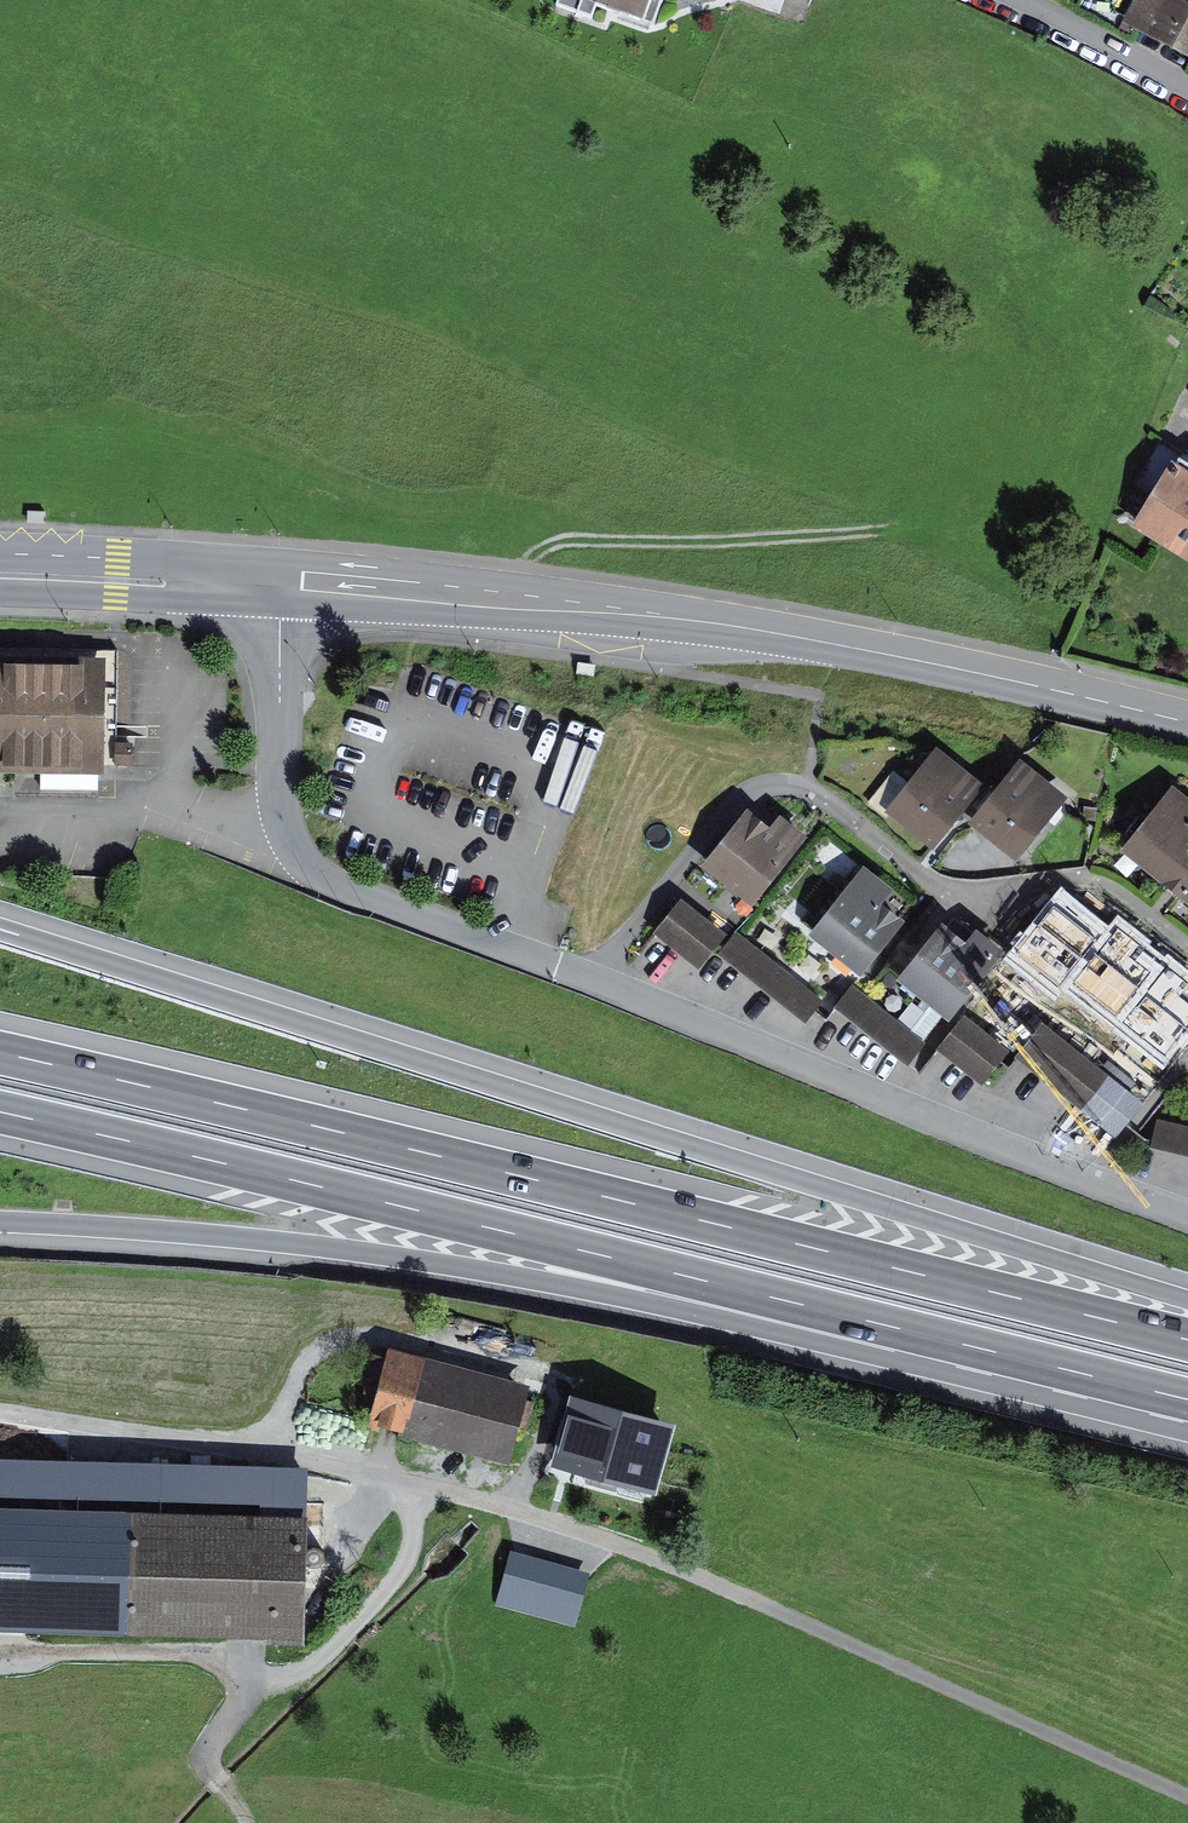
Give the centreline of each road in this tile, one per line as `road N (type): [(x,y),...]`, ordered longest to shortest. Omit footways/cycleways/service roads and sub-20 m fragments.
road 1 (unclassified): [(0,1409),(428,1489),(581,1539),(1187,1803)]
road 2 (motorway): [(1187,1299),(0,929)]
road 3 (motorway): [(1187,1340),(0,1053)]
road 4 (motorway): [(0,1112),(934,1337)]
road 5 (motorway): [(0,1221),(424,1262),(601,1292),(865,1355),(934,1337)]
road 6 (secondary): [(282,579),(705,622),(1187,723)]
road 7 (unclassified): [(282,579),(277,800),(287,834),(318,875),(599,981)]
road 8 (track): [(428,1489),(403,1566),(340,1647),(236,1705),(203,1757),(200,1806),(210,1822)]
road 9 (track): [(518,598),(527,558),(574,541),(878,532)]
road 10 (secondary): [(0,595),(163,601),(282,579)]
road 11 (secondary): [(282,579),(167,561),(0,555)]
road 12 (motorway): [(934,1337),(1187,1399)]
road 13 (residential): [(1004,0),(1187,93)]

